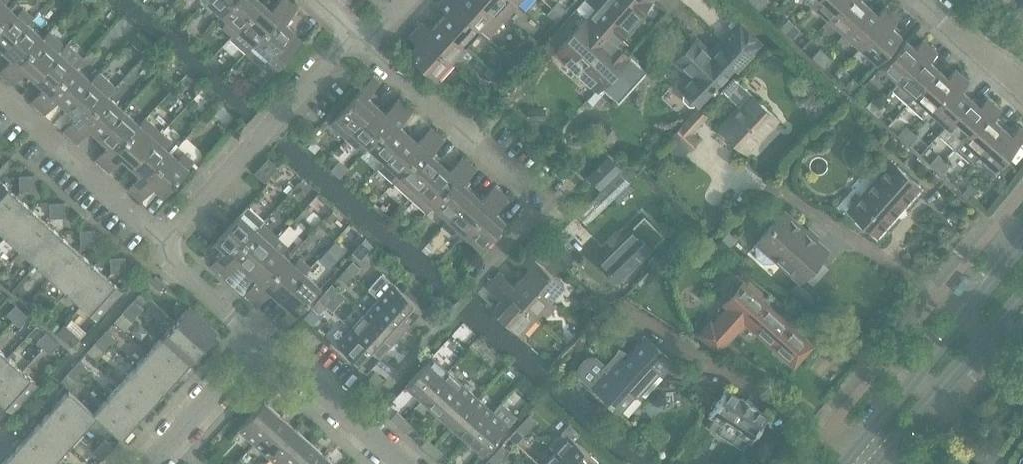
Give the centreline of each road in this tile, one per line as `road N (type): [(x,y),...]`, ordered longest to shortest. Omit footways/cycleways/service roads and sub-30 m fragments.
road 1 (residential): [(470,294),(471,279),(541,203),(353,33)]
road 2 (residential): [(164,242),(353,33)]
road 3 (tertiary): [(1022,246),(845,463)]
road 4 (tertiary): [(877,463),(1022,297)]
road 5 (residential): [(164,242),(0,97)]
road 6 (residential): [(261,343),(402,463)]
road 7 (residential): [(152,463),(261,343)]
road 8 (residential): [(261,343),(189,280),(164,242)]
road 9 (residential): [(919,0),(1022,84)]

